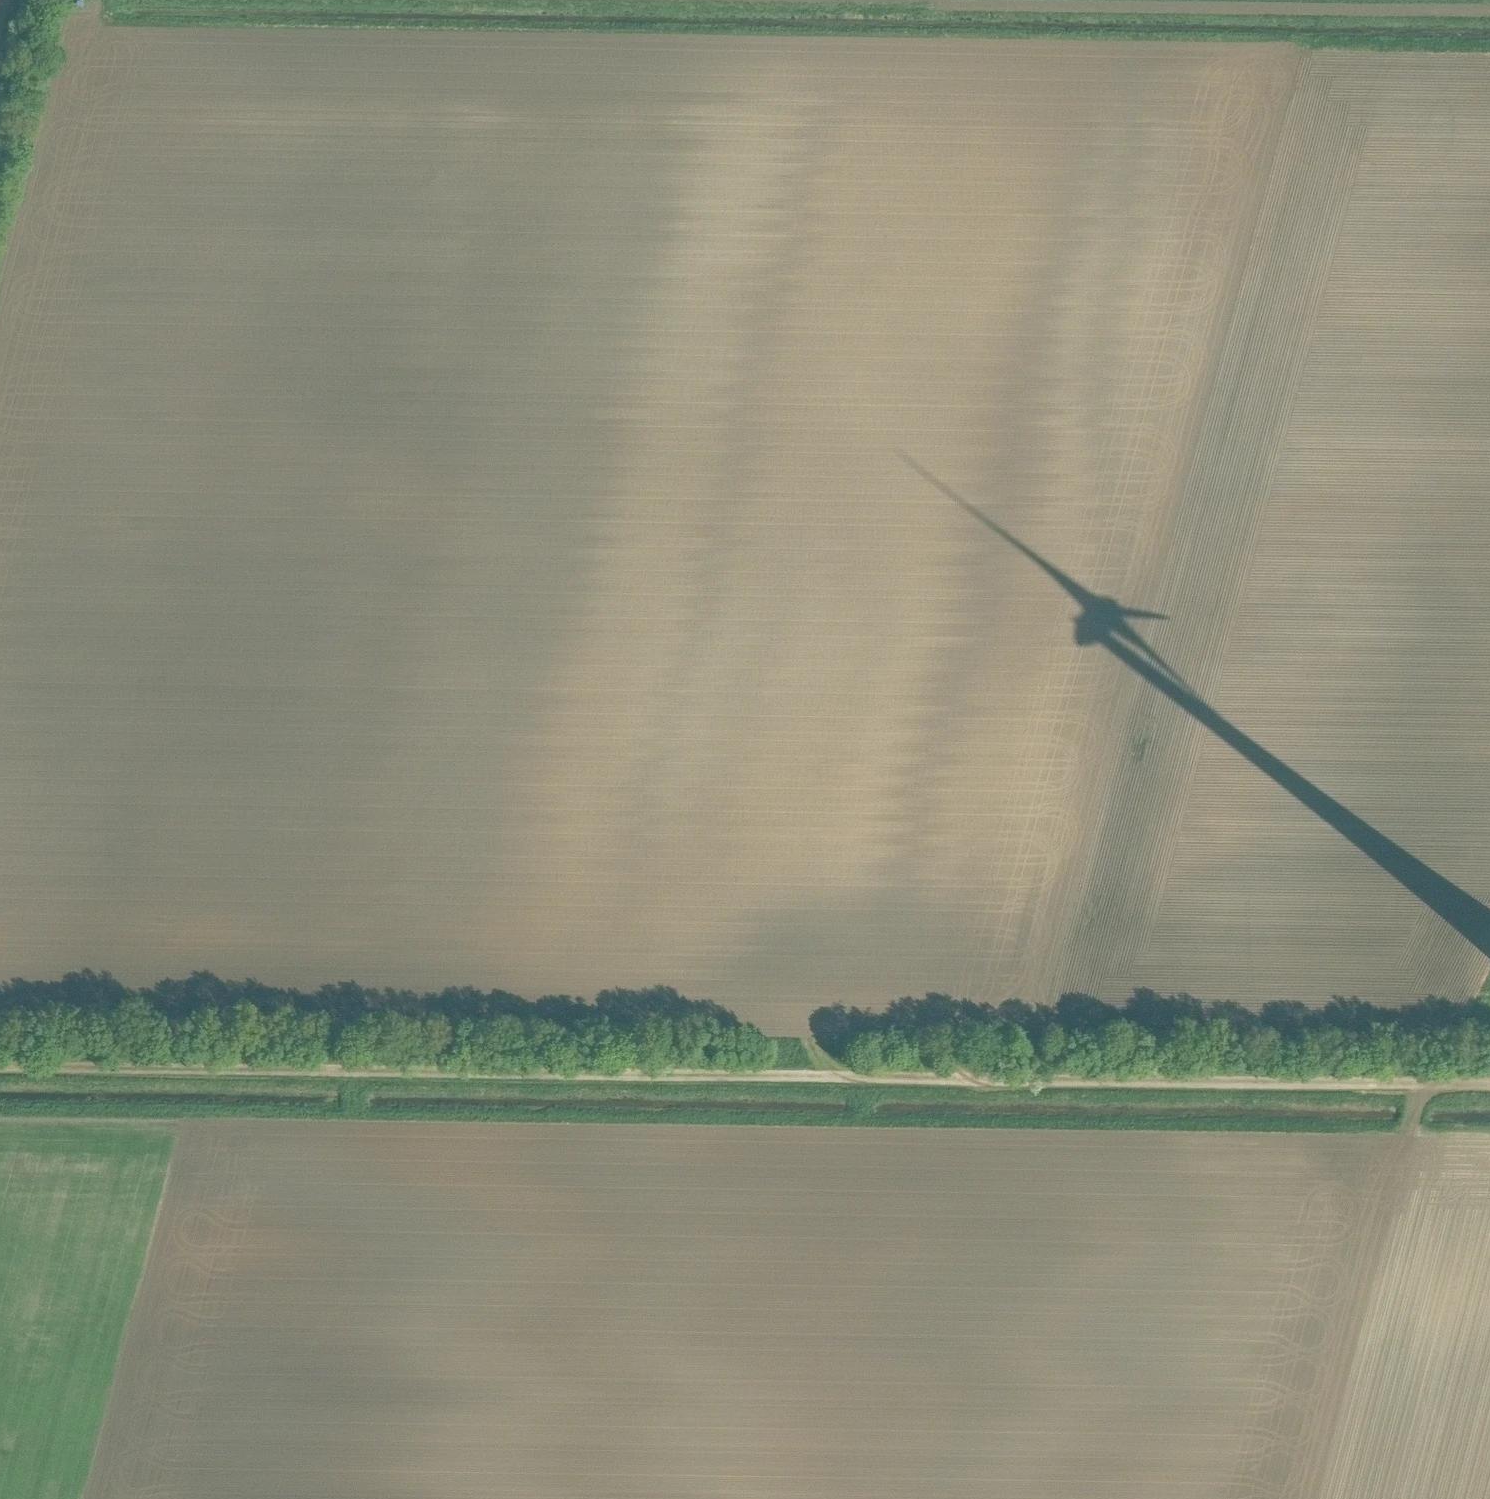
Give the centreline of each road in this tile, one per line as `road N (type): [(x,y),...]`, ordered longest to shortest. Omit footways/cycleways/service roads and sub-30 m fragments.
road 1 (track): [(1489,1083),(0,1068)]

